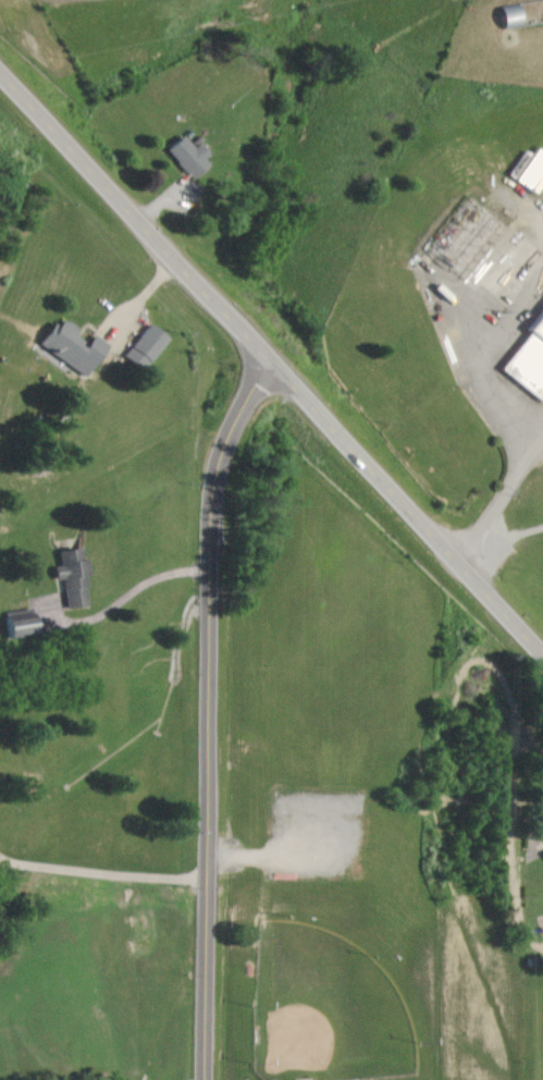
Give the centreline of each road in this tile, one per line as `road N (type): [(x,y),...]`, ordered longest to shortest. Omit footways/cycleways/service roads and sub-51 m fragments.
road 1 (secondary): [(542,654),(0,76)]
road 2 (residential): [(199,1079),(211,510),(218,451),(267,360)]

